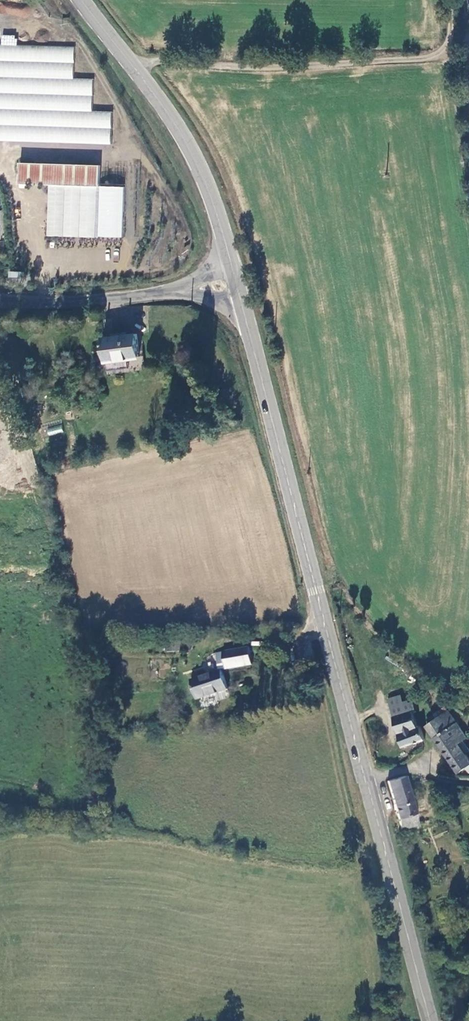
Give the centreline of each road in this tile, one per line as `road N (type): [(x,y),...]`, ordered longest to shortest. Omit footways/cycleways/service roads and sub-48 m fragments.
road 1 (secondary): [(236,281),(428,1020)]
road 2 (secondary): [(81,0),(189,148),(236,281)]
road 3 (residential): [(0,298),(81,301),(236,281)]
road 4 (track): [(11,155),(12,197),(35,224),(38,300)]

